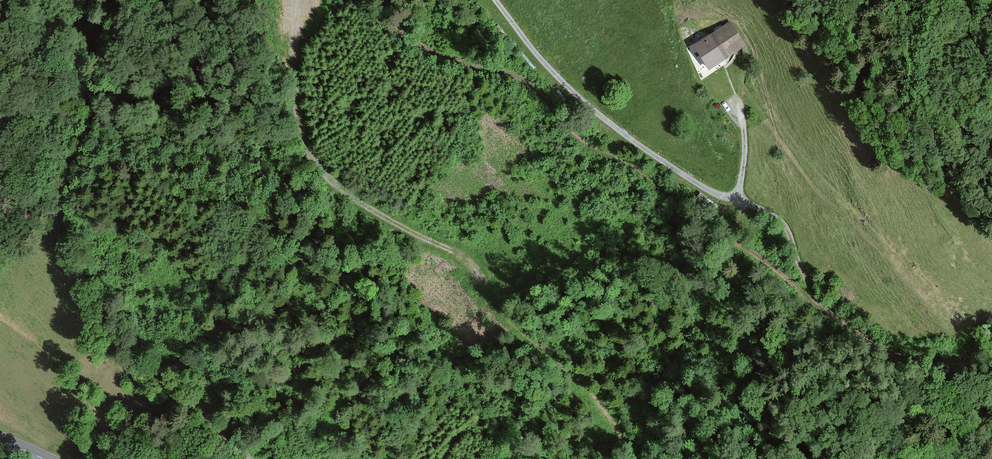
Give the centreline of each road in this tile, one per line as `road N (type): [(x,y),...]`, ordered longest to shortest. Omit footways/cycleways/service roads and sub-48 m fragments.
road 1 (track): [(824,309),(714,233),(636,164),(589,142),(520,78),(414,39),(363,0)]
road 2 (track): [(104,0),(96,87),(57,228),(114,327),(245,458)]
road 3 (track): [(824,309),(777,215),(680,173),(585,105),(495,0)]
road 4 (track): [(327,174),(299,122),(292,42),(300,0)]
road 5 (track): [(991,353),(956,360),(892,353),(824,309)]
road 6 (track): [(327,174),(373,210),(451,251)]

